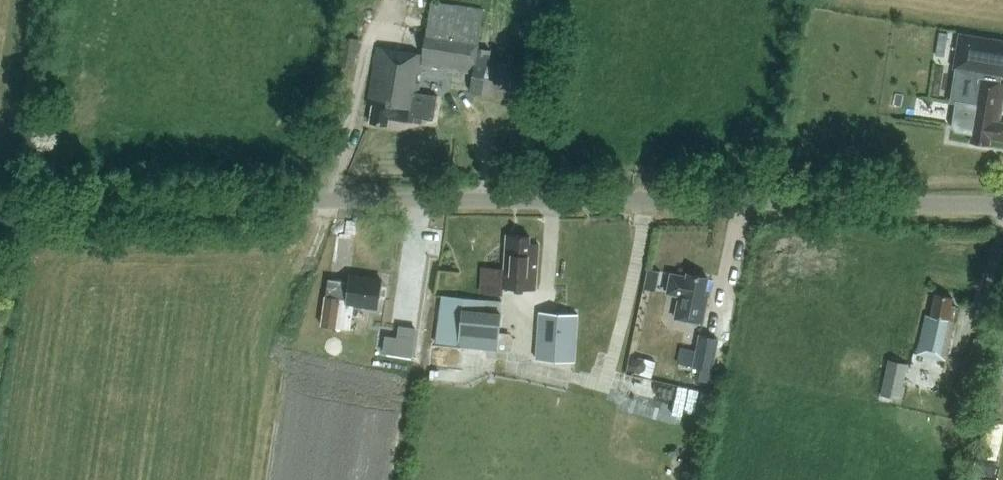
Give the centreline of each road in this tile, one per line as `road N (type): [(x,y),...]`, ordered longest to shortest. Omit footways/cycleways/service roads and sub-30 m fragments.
road 1 (unclassified): [(0,203),(460,199),(1002,207)]

